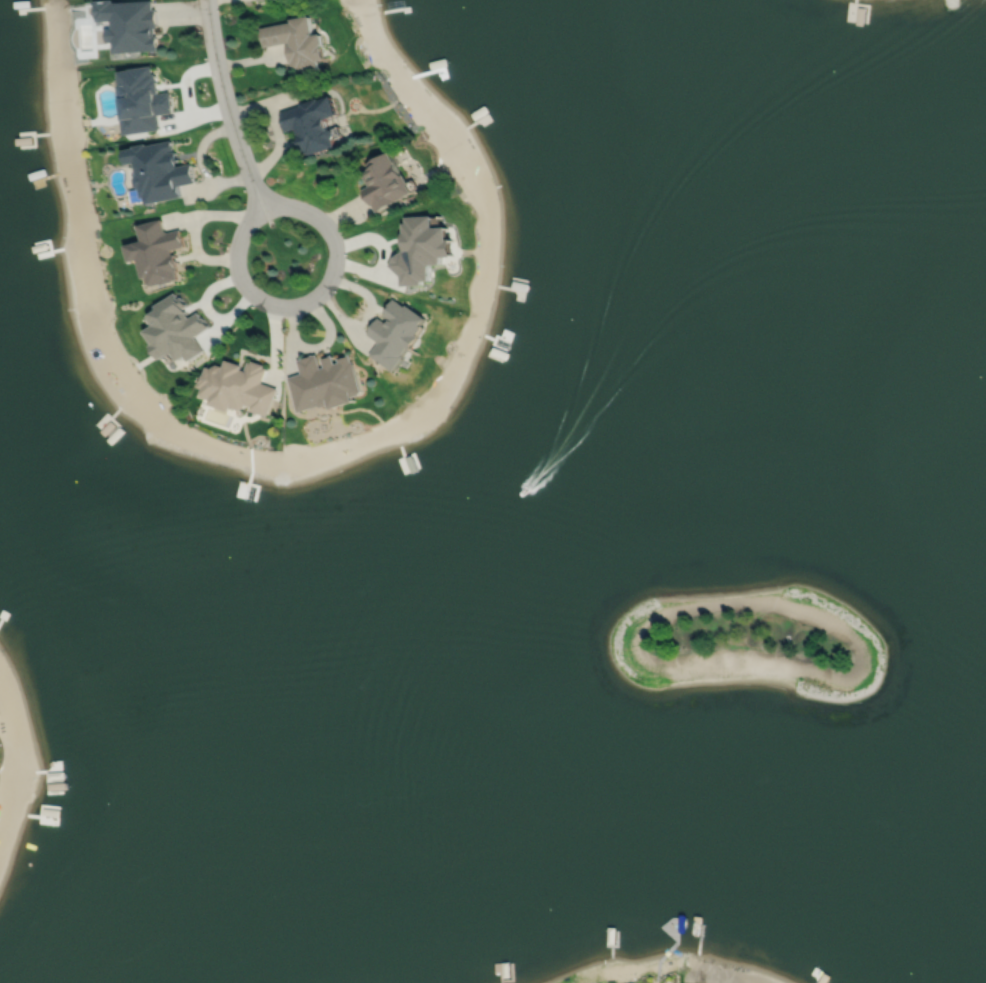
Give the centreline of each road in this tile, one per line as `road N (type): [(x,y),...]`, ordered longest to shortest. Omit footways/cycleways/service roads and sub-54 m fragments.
road 1 (residential): [(264,212),(237,246),(241,279),(275,306),(307,302),(331,279),(331,236),(307,212),(264,212)]
road 2 (residential): [(206,0),(223,94),(264,212)]

